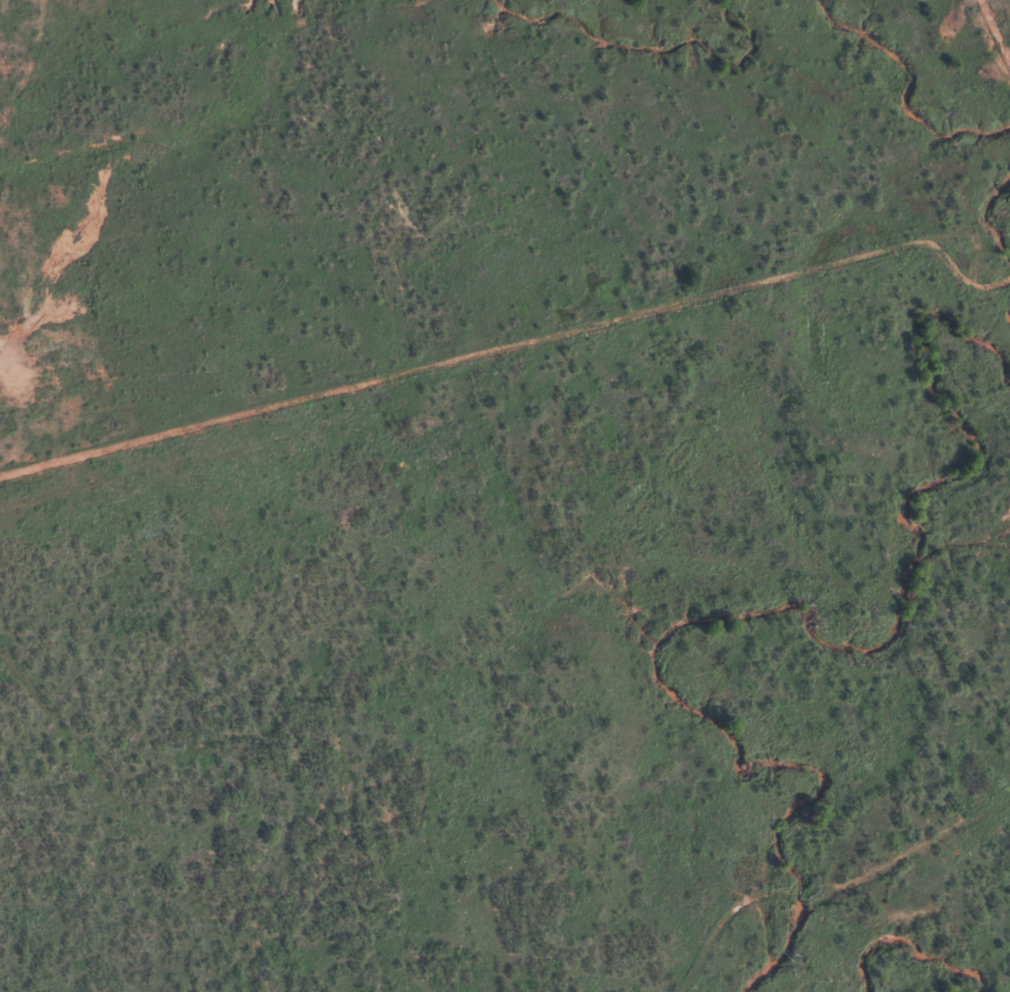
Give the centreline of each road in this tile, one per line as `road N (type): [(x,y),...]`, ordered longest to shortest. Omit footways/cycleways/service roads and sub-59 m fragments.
road 1 (residential): [(0,591),(330,991)]
road 2 (residential): [(665,991),(701,973),(742,925),(819,898),(901,893),(1009,830)]

